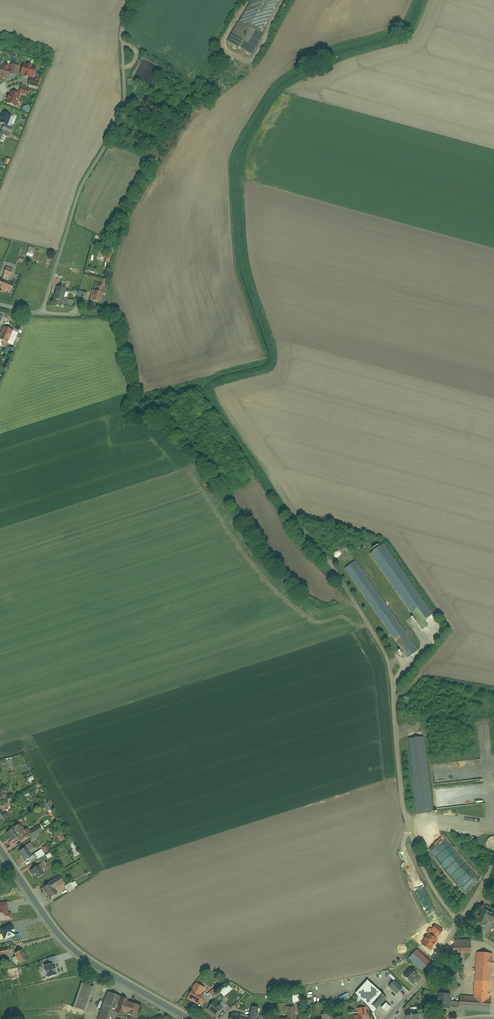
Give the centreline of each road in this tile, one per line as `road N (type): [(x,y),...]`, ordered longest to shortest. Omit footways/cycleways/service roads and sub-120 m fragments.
road 1 (track): [(296,518),(386,657),(404,805),(436,893)]
road 2 (residential): [(135,0),(123,33),(121,118),(81,189),(43,313)]
road 3 (tertiary): [(0,850),(66,944),(185,1017)]
road 4 (residential): [(459,924),(430,973),(386,1018)]

